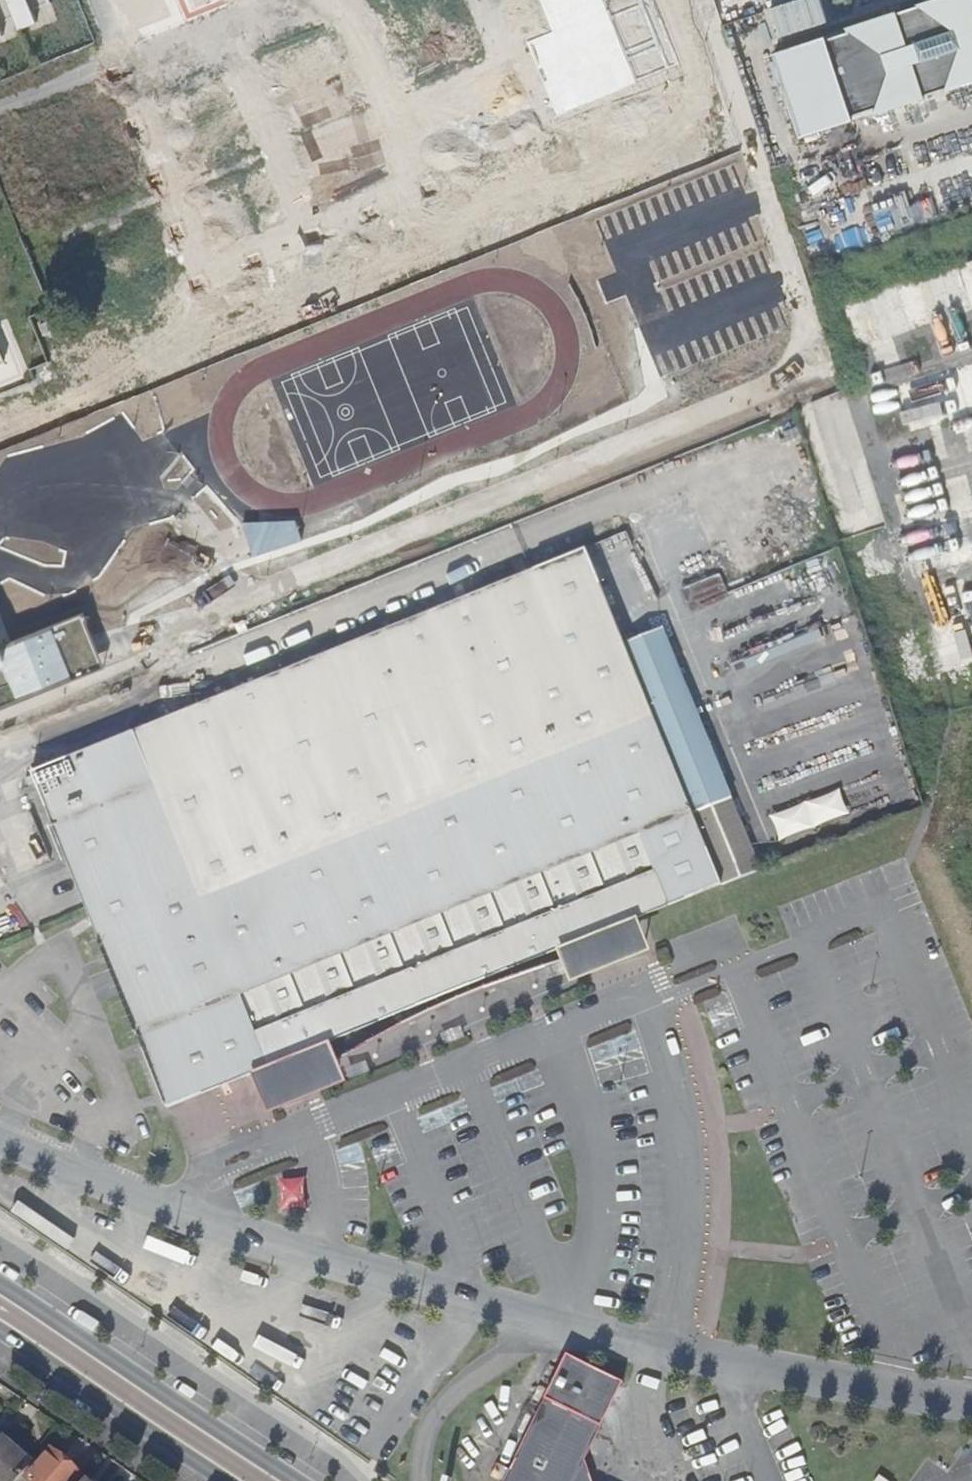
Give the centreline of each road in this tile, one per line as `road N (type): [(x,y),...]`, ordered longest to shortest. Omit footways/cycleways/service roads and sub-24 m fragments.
road 1 (secondary): [(294,1480),(0,1286)]
road 2 (secondary): [(0,1332),(228,1480)]

